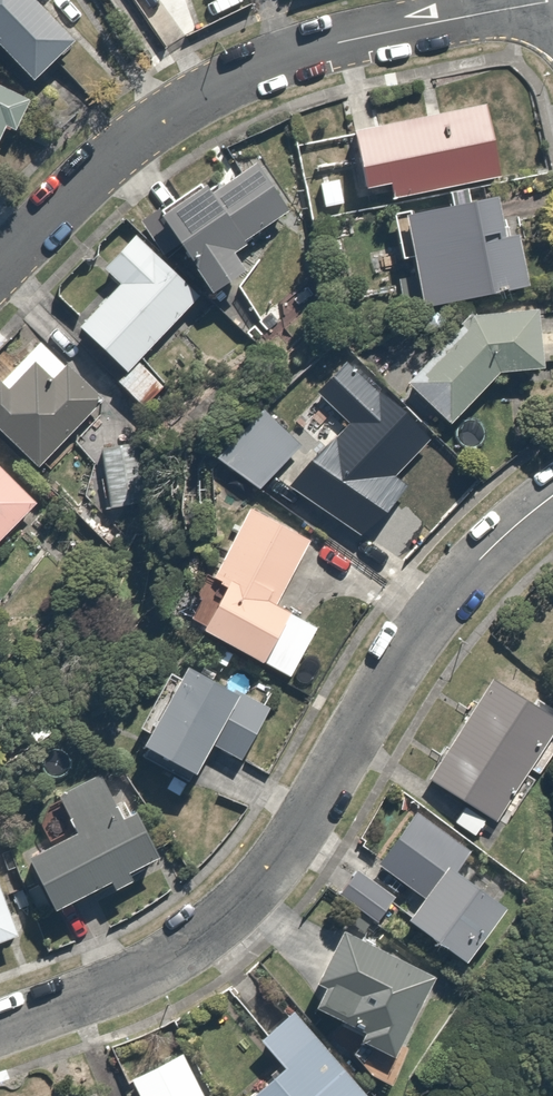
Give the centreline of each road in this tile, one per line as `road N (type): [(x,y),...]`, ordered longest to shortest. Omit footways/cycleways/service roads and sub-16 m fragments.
road 1 (residential): [(552,503),(501,543),(429,621),(358,728),(294,848),(233,921),(156,975),(0,1035)]
road 2 (residential): [(552,7),(412,32),(244,81),(118,157),(0,275)]

